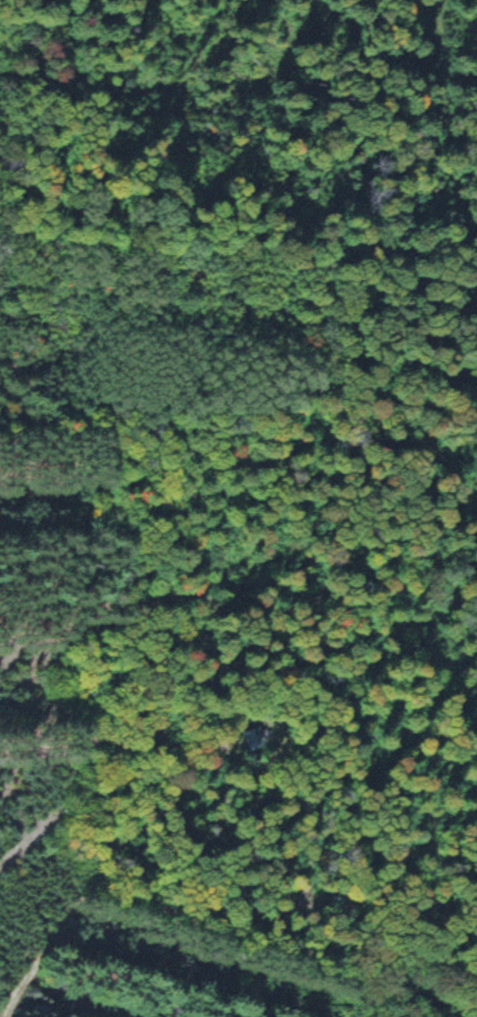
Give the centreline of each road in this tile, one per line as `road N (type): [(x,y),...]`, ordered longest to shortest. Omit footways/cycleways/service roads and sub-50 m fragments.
road 1 (track): [(0,724),(164,707)]

